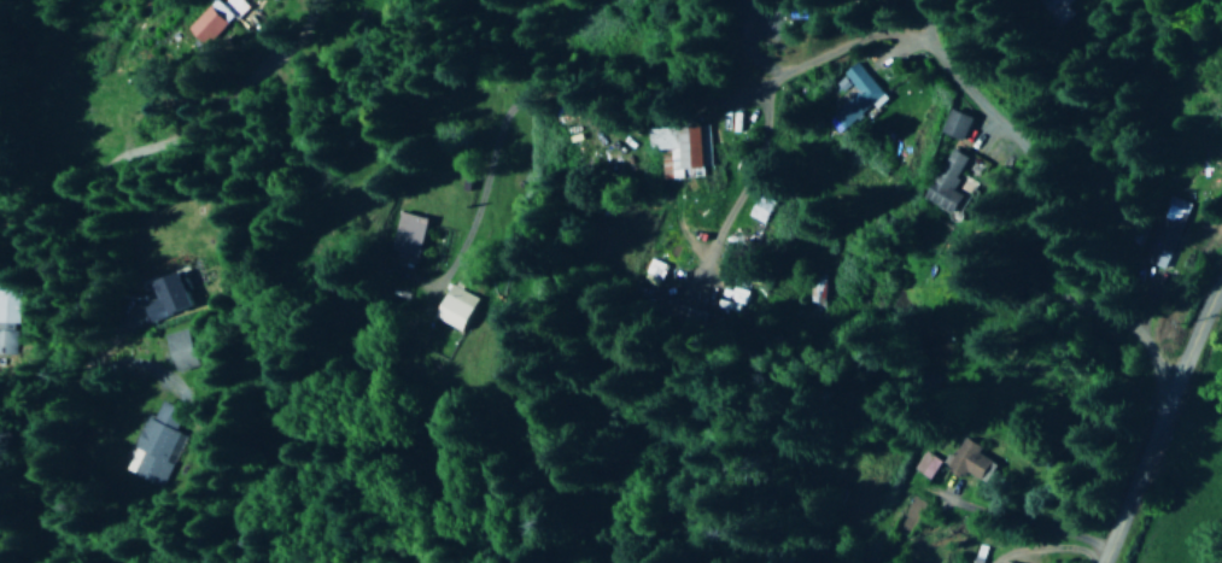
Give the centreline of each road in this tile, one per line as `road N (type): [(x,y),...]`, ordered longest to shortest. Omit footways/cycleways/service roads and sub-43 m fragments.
road 1 (residential): [(435,292),(455,269),(515,102),(554,89),(727,99),(800,65),(922,27)]
road 2 (residential): [(0,334),(92,172),(285,57),(314,0)]
road 3 (residential): [(1171,389),(1093,240),(1041,171),(958,93),(930,53),(923,0)]
road 4 (residential): [(1101,562),(1221,271)]

